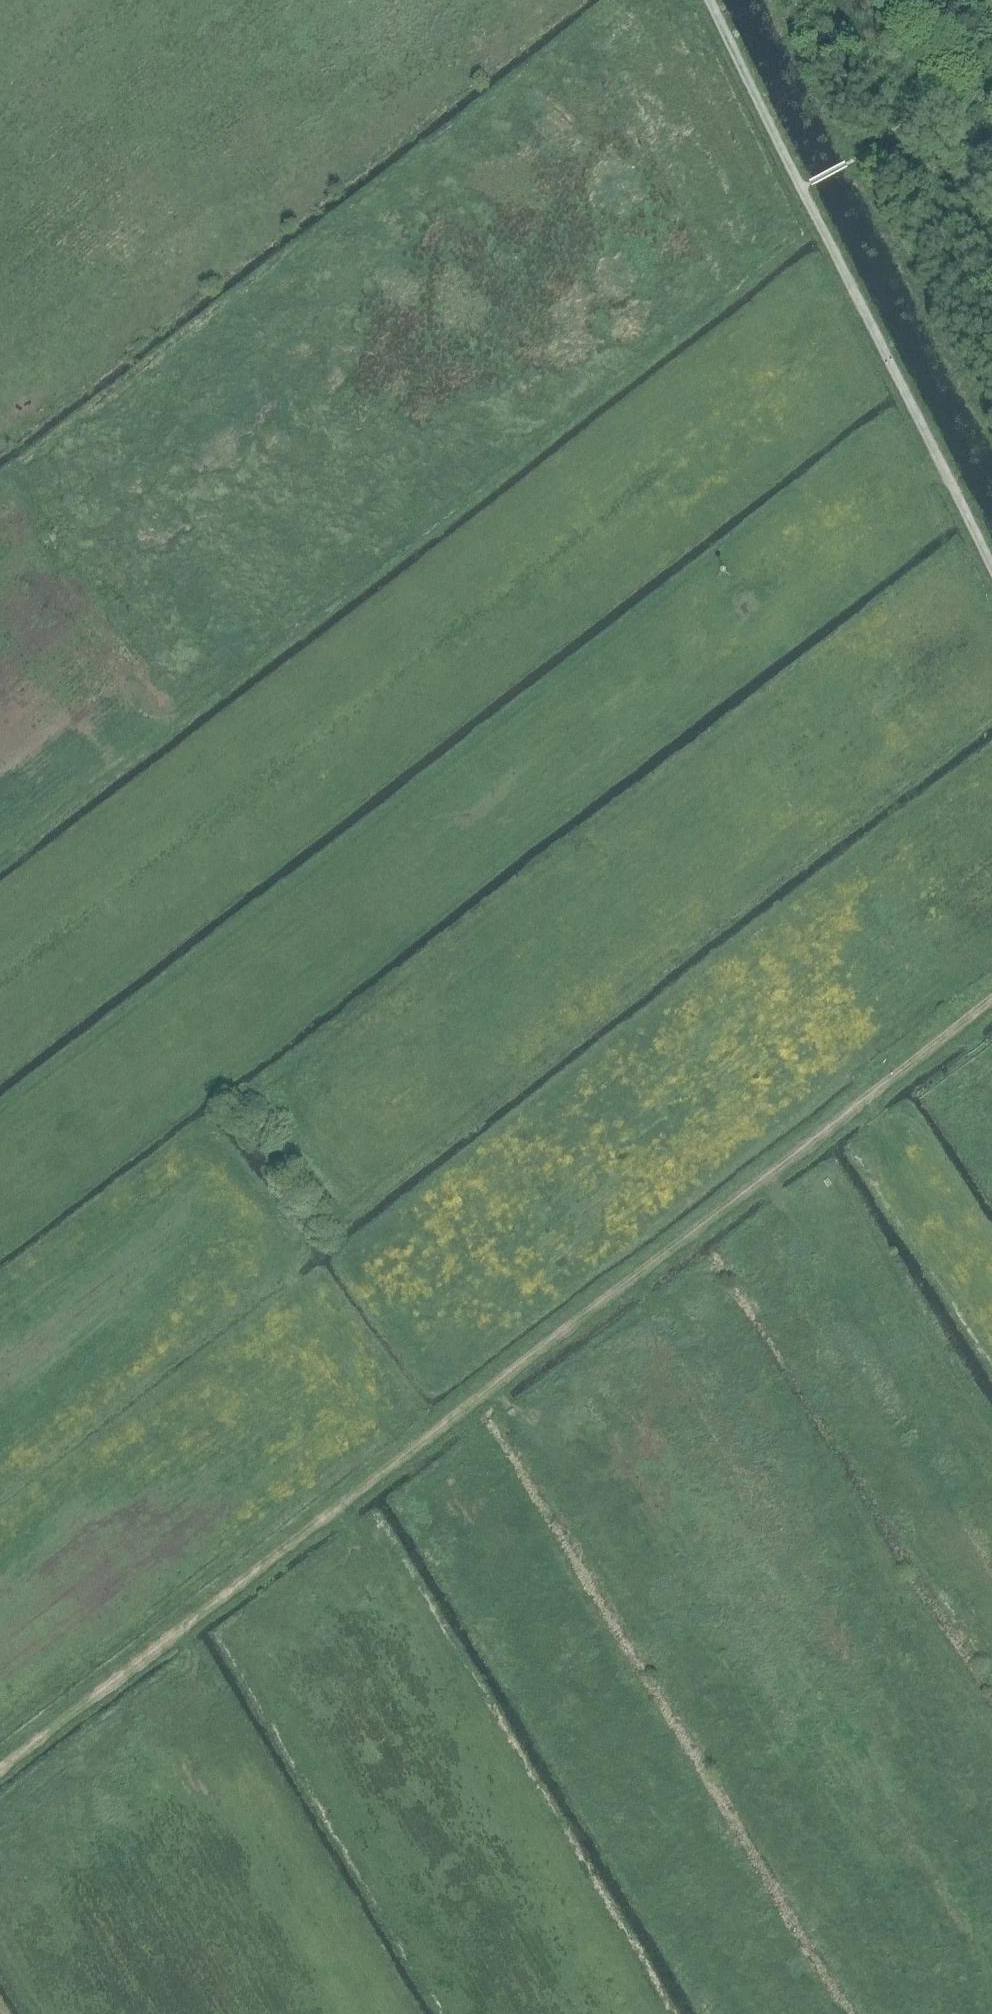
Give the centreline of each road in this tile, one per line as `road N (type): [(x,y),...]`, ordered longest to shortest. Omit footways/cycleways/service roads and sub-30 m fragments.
road 1 (track): [(991,1003),(0,1769)]
road 2 (track): [(707,0),(991,571)]

